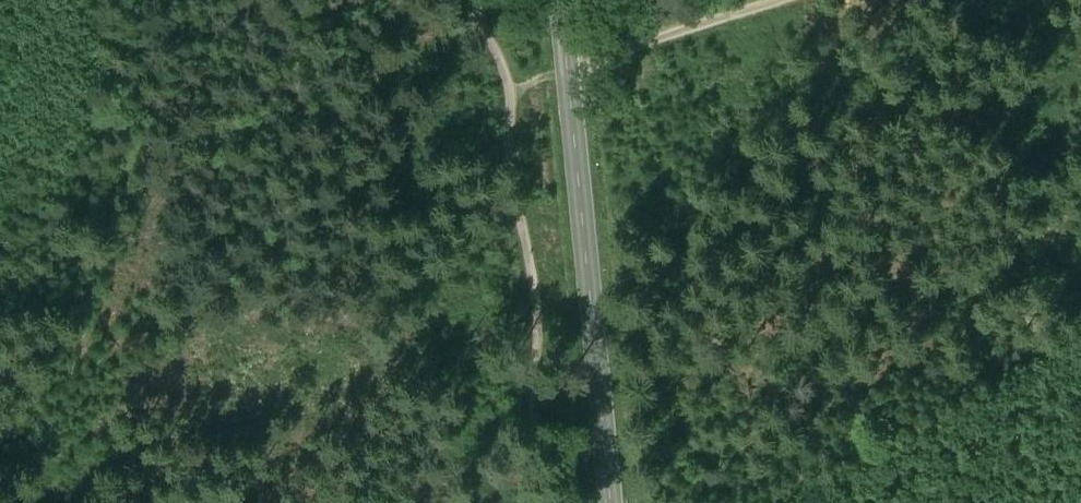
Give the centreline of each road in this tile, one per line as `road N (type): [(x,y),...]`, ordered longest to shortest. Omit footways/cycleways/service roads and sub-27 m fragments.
road 1 (track): [(476,0),(509,94),(511,187),(538,302),(532,419),(555,502)]
road 2 (unclassified): [(615,502),(565,0)]
road 3 (track): [(772,0),(509,94)]

